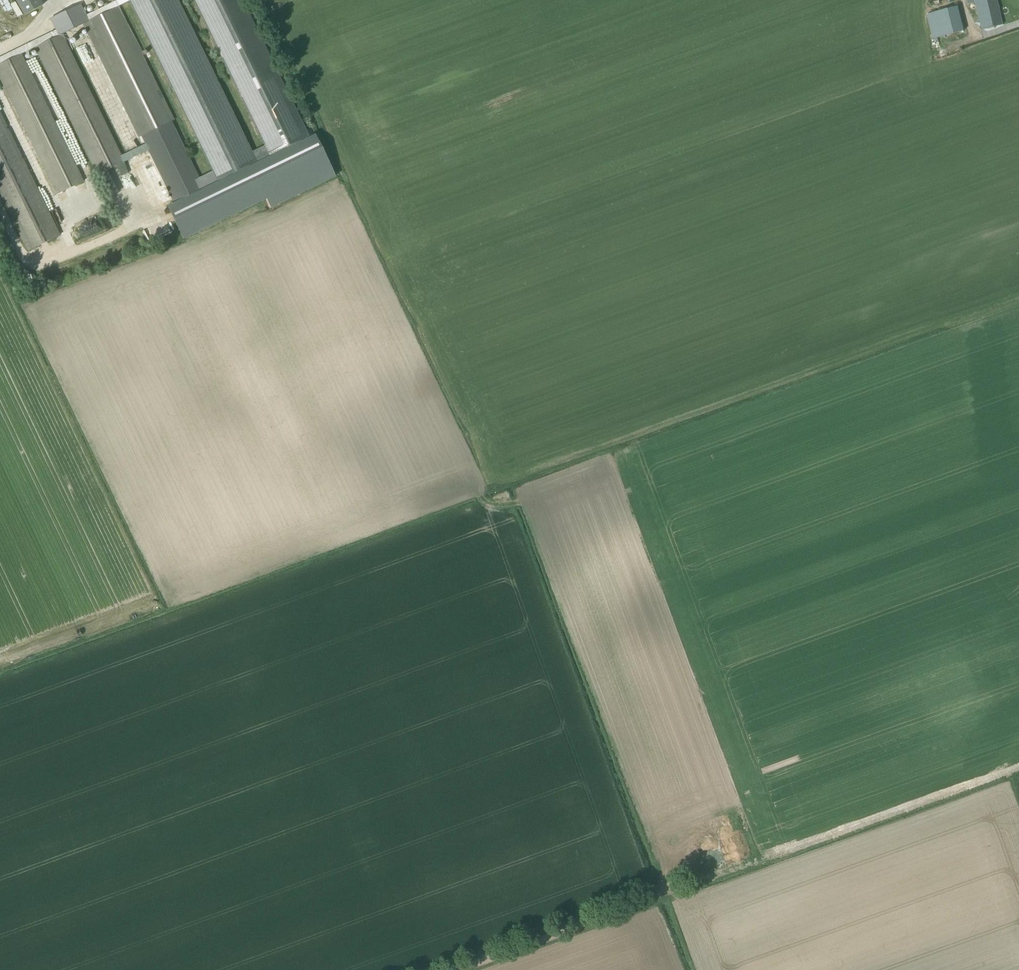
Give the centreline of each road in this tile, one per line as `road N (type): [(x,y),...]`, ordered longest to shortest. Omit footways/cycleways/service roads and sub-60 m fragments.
road 1 (track): [(742,863),(454,969)]

